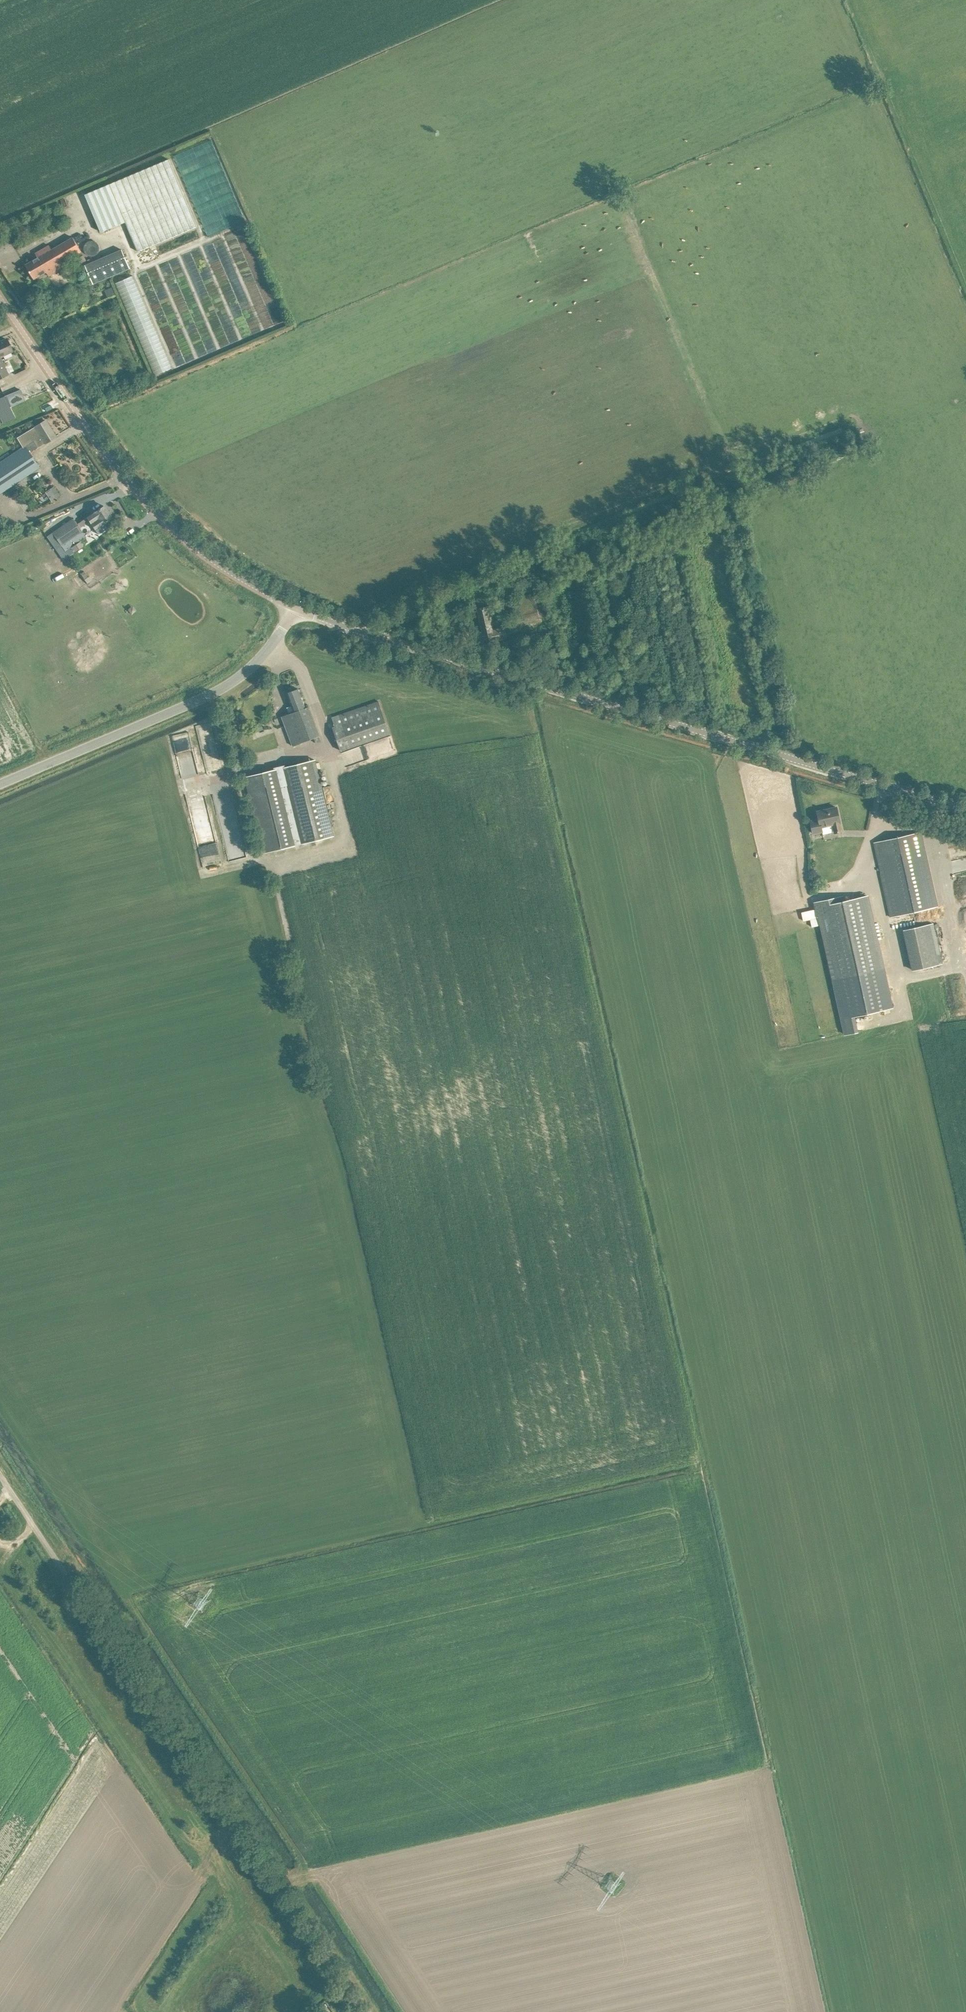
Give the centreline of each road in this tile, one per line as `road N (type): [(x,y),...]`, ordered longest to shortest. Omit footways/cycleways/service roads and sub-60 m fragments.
road 1 (tertiary): [(965,809),(293,608)]
road 2 (unclassified): [(357,2011),(0,1476)]
road 3 (tertiary): [(293,608),(216,562),(156,512),(90,433),(0,298)]
road 4 (unclassified): [(0,786),(217,692),(274,643),(293,608)]

